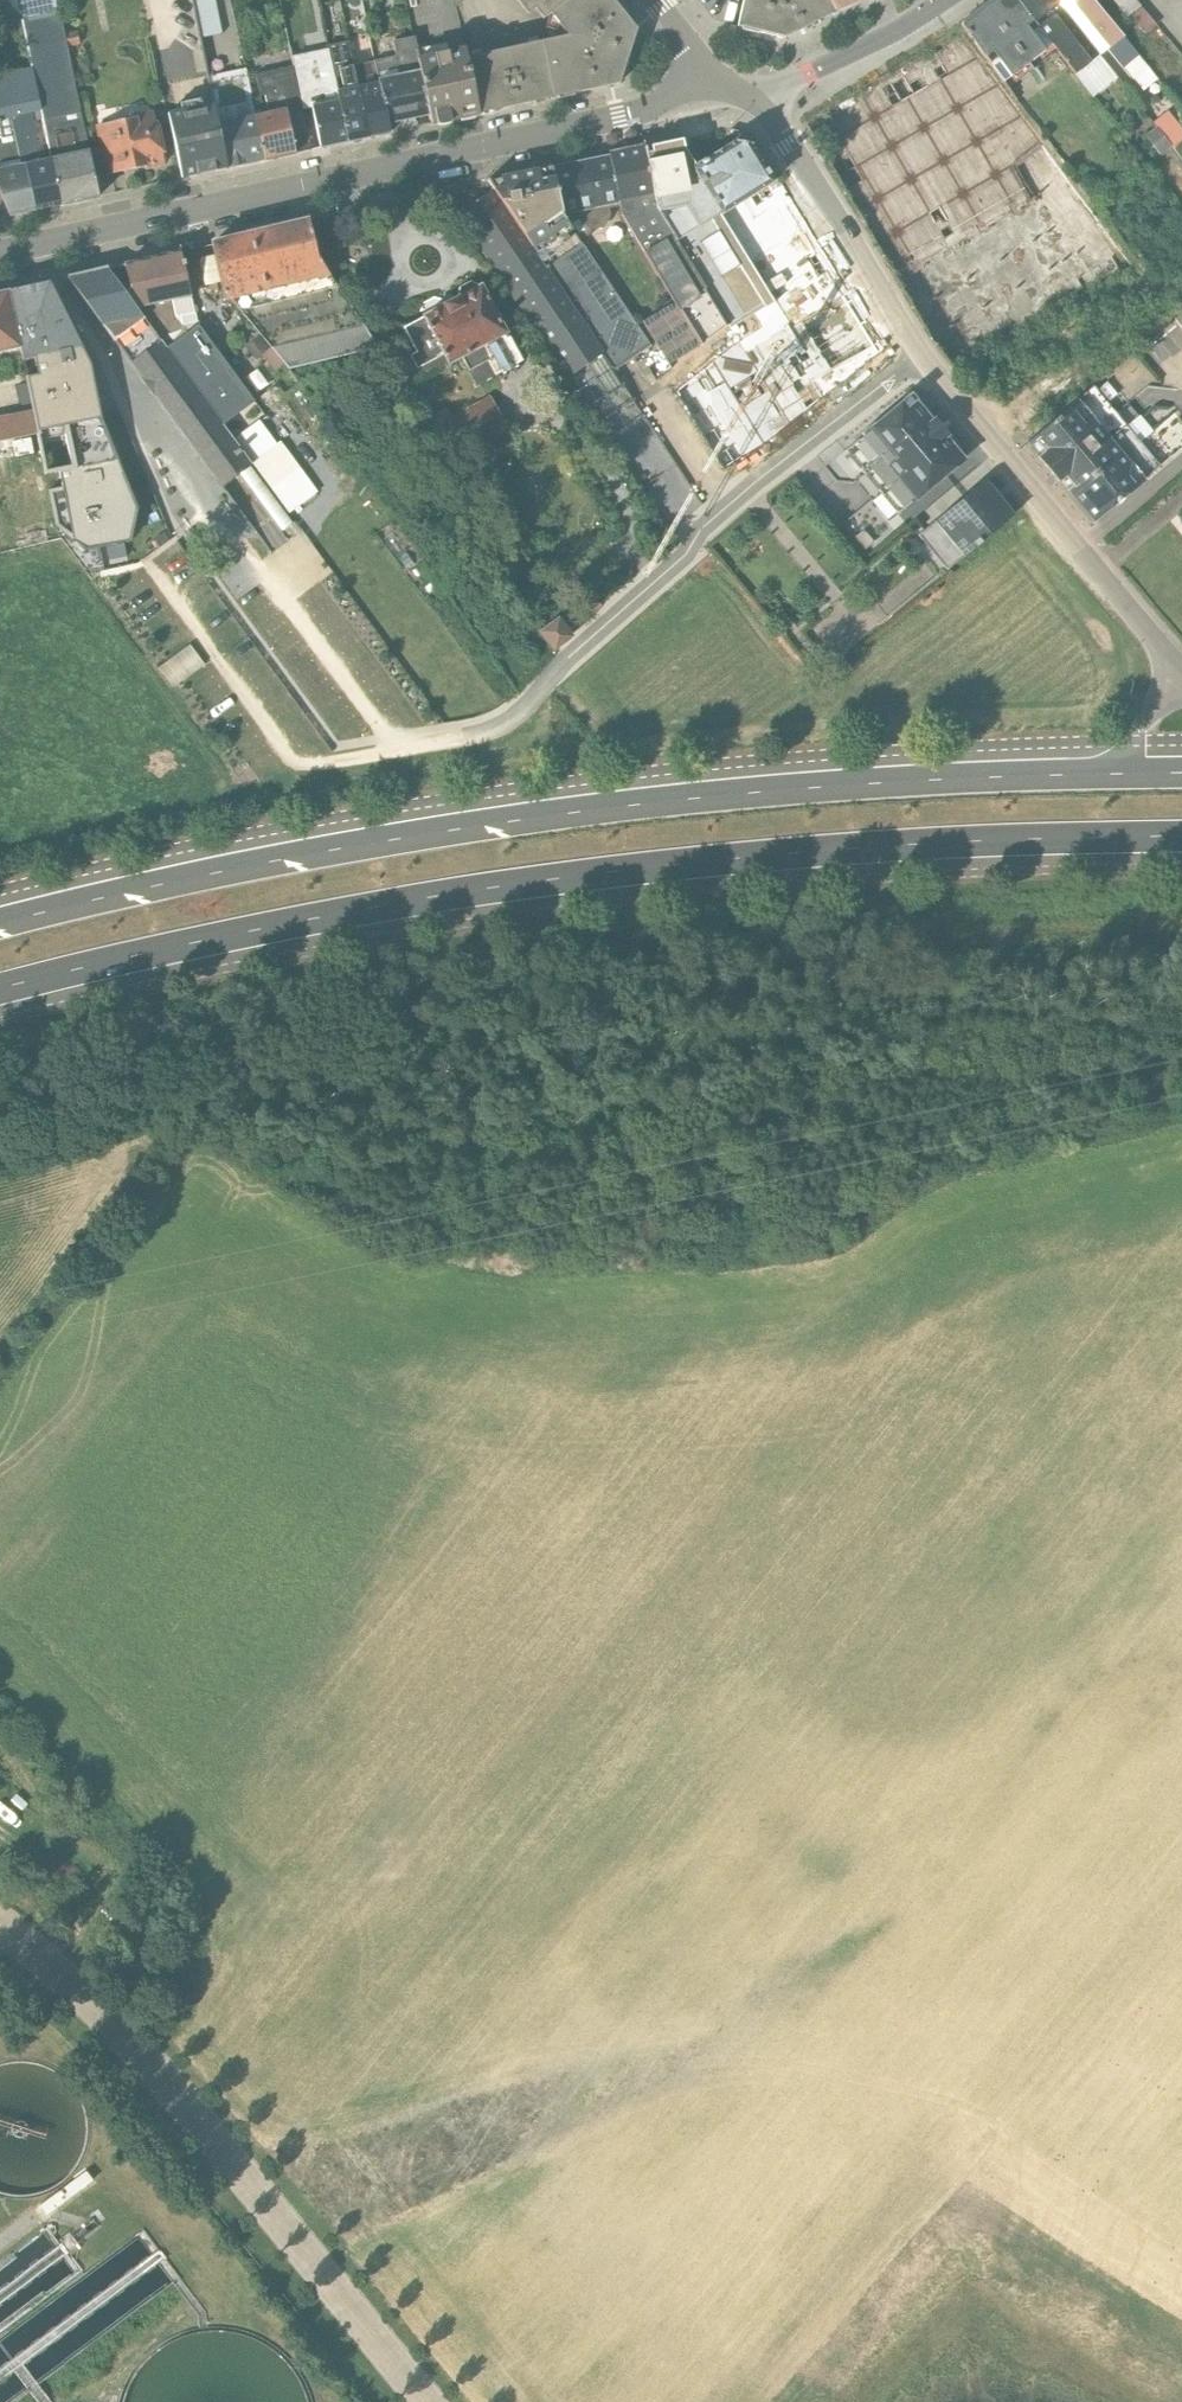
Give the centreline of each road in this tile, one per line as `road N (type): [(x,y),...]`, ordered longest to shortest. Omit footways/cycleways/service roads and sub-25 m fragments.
road 1 (primary): [(0,989),(280,927),(616,871),(900,845),(1181,835)]
road 2 (primary): [(1115,773),(656,801),(375,842),(0,923)]
road 3 (residential): [(9,247),(619,116),(706,86)]
road 4 (residential): [(756,100),(919,350),(1174,669)]
road 5 (unclassified): [(0,1921),(175,2091),(425,2401)]
road 6 (residential): [(756,100),(942,0)]

